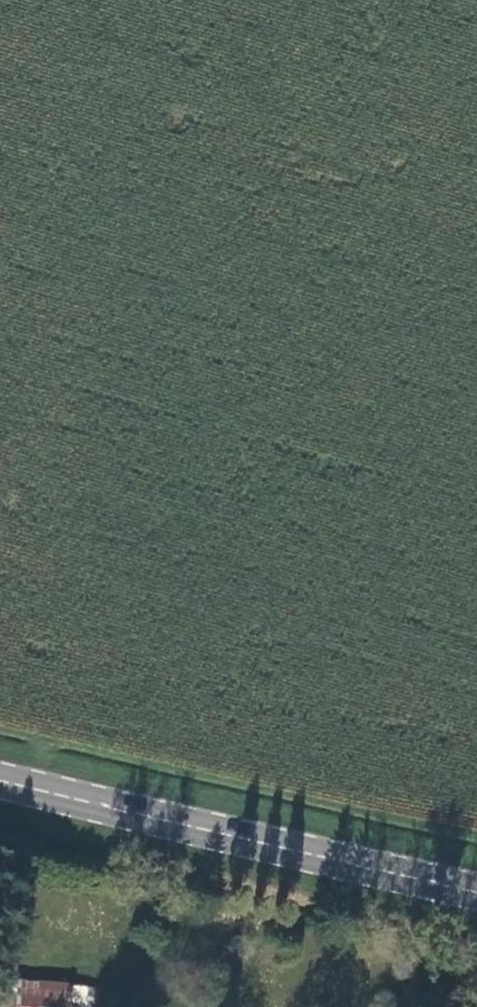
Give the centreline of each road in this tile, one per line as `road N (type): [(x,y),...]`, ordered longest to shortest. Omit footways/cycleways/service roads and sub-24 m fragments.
road 1 (primary): [(0,781),(476,892)]

